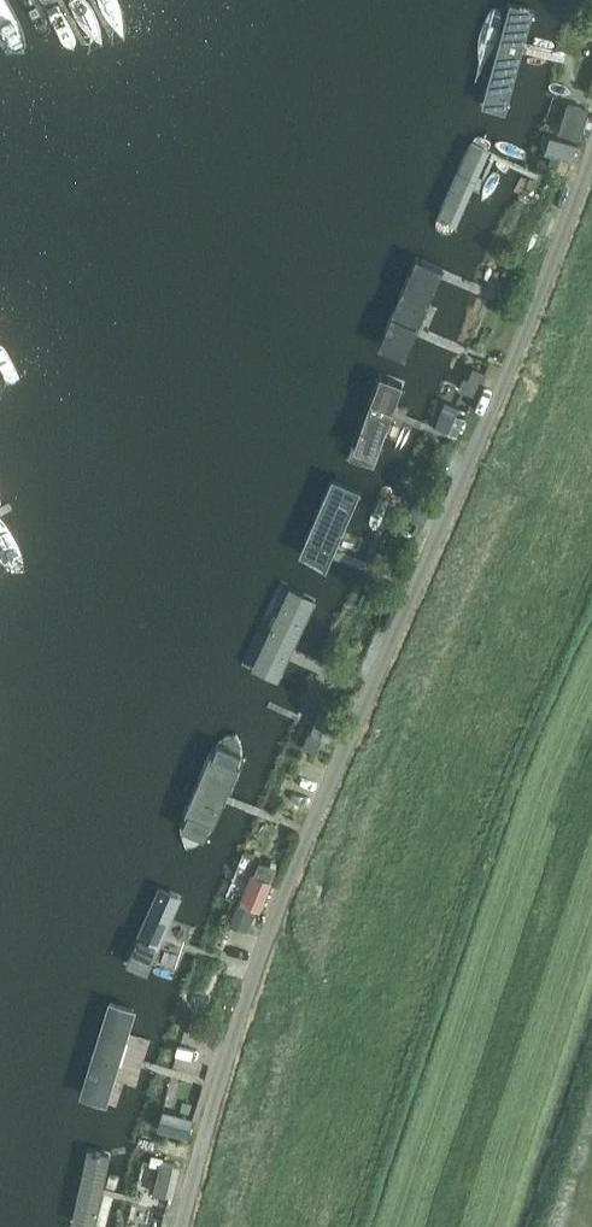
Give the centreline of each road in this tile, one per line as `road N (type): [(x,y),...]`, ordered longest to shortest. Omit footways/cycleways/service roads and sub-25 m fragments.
road 1 (residential): [(180,1226),(241,1012),(288,883),(511,364),(591,151)]
road 2 (track): [(278,908),(293,963),(345,1060),(307,1226)]

